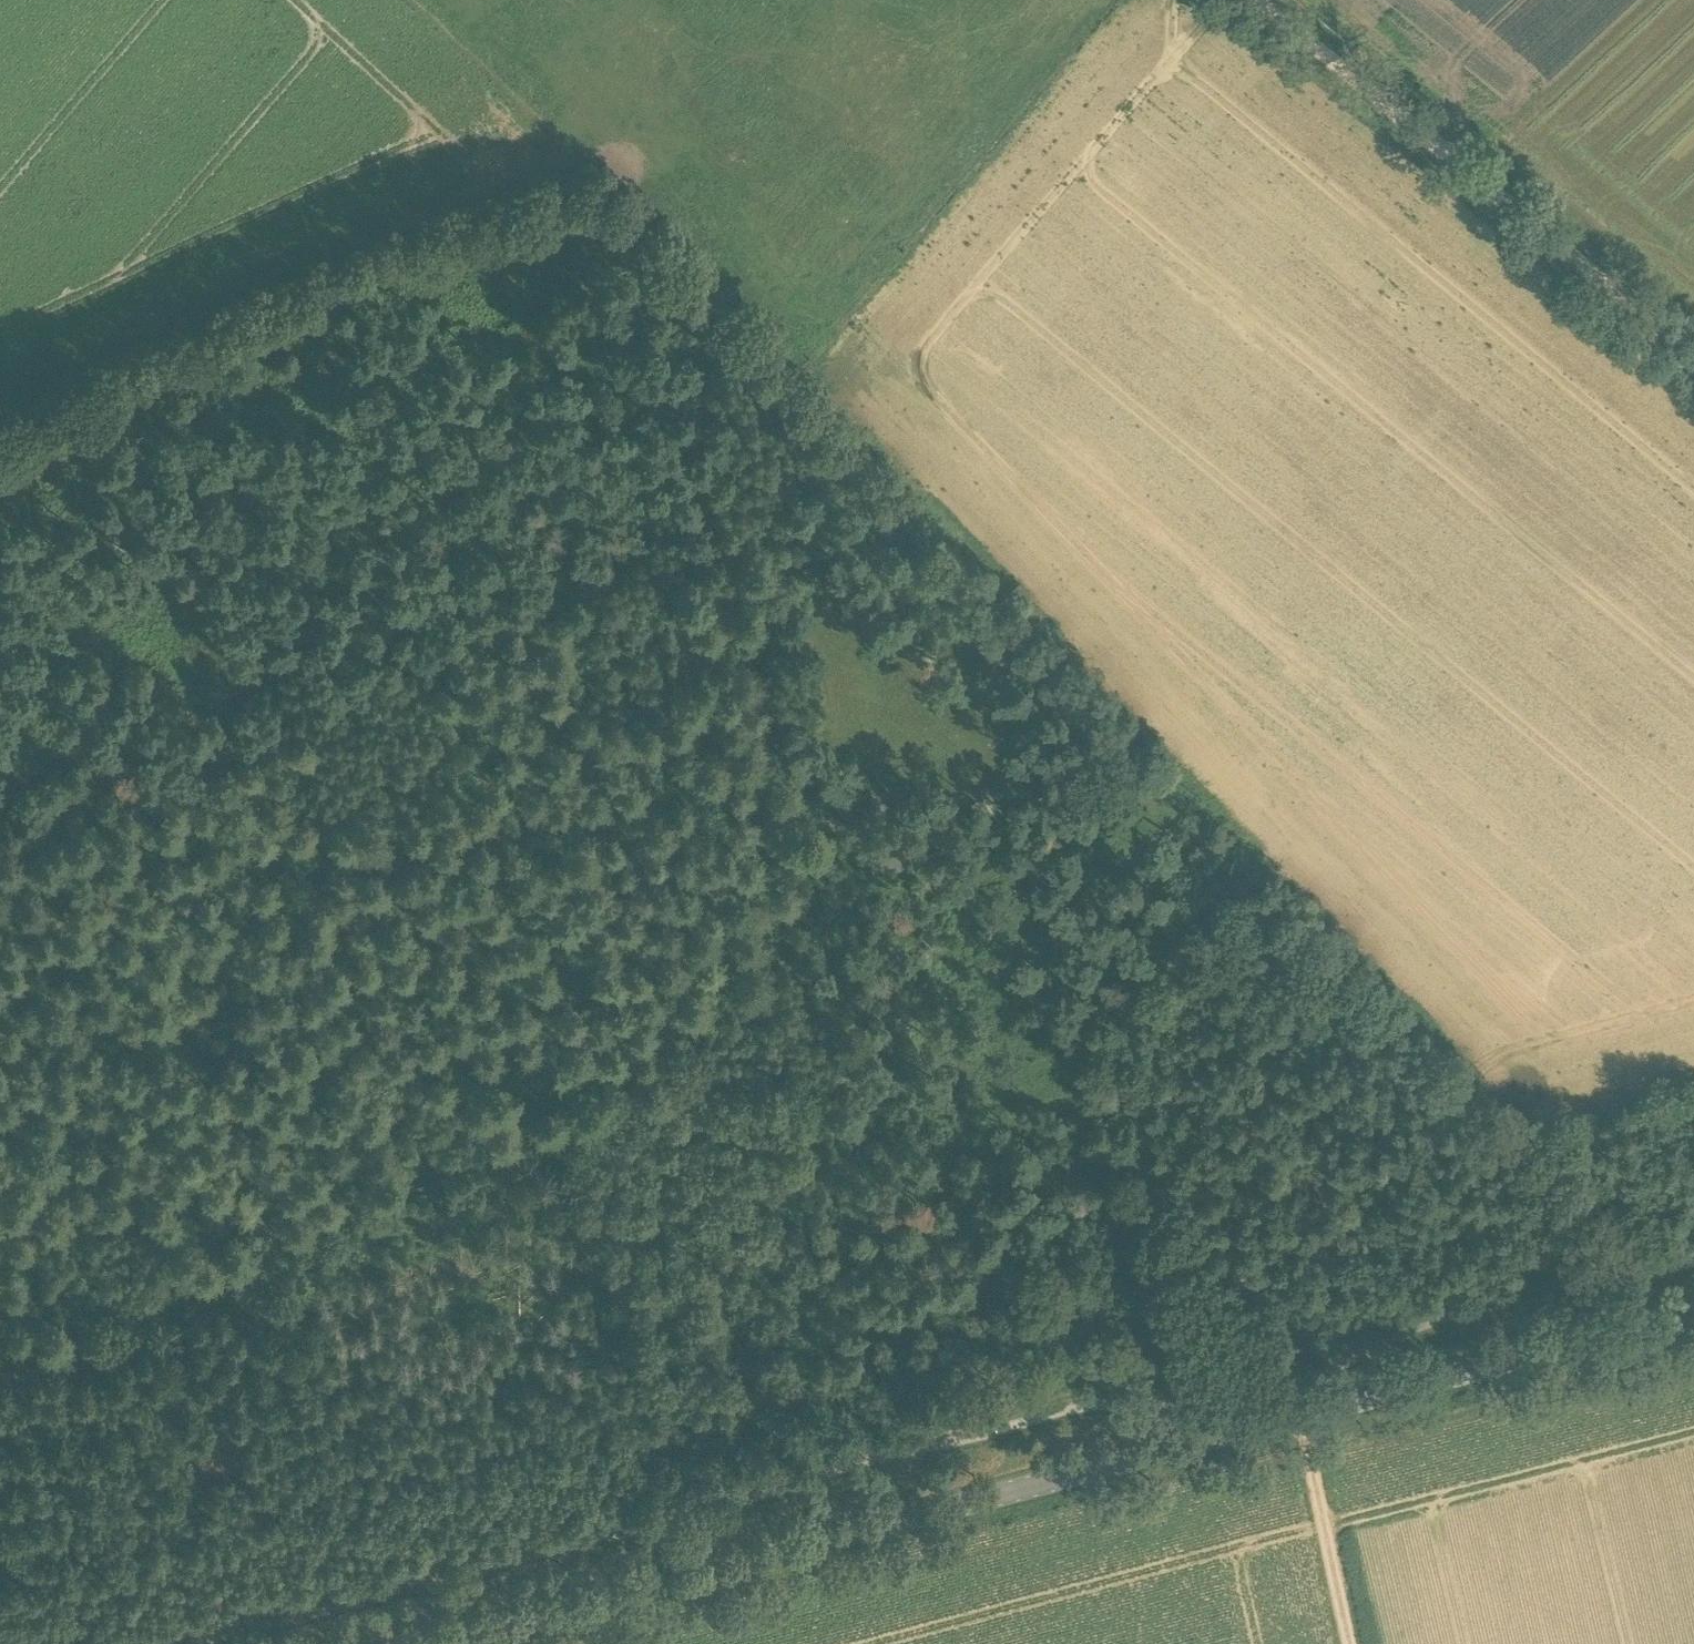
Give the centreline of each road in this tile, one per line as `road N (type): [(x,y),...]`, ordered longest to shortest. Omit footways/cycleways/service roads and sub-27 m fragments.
road 1 (tertiary): [(438,1643),(1693,1309)]
road 2 (track): [(1693,356),(1262,0)]
road 3 (track): [(1183,1140),(1232,1242),(1234,1274),(1269,1325),(1298,1412)]

